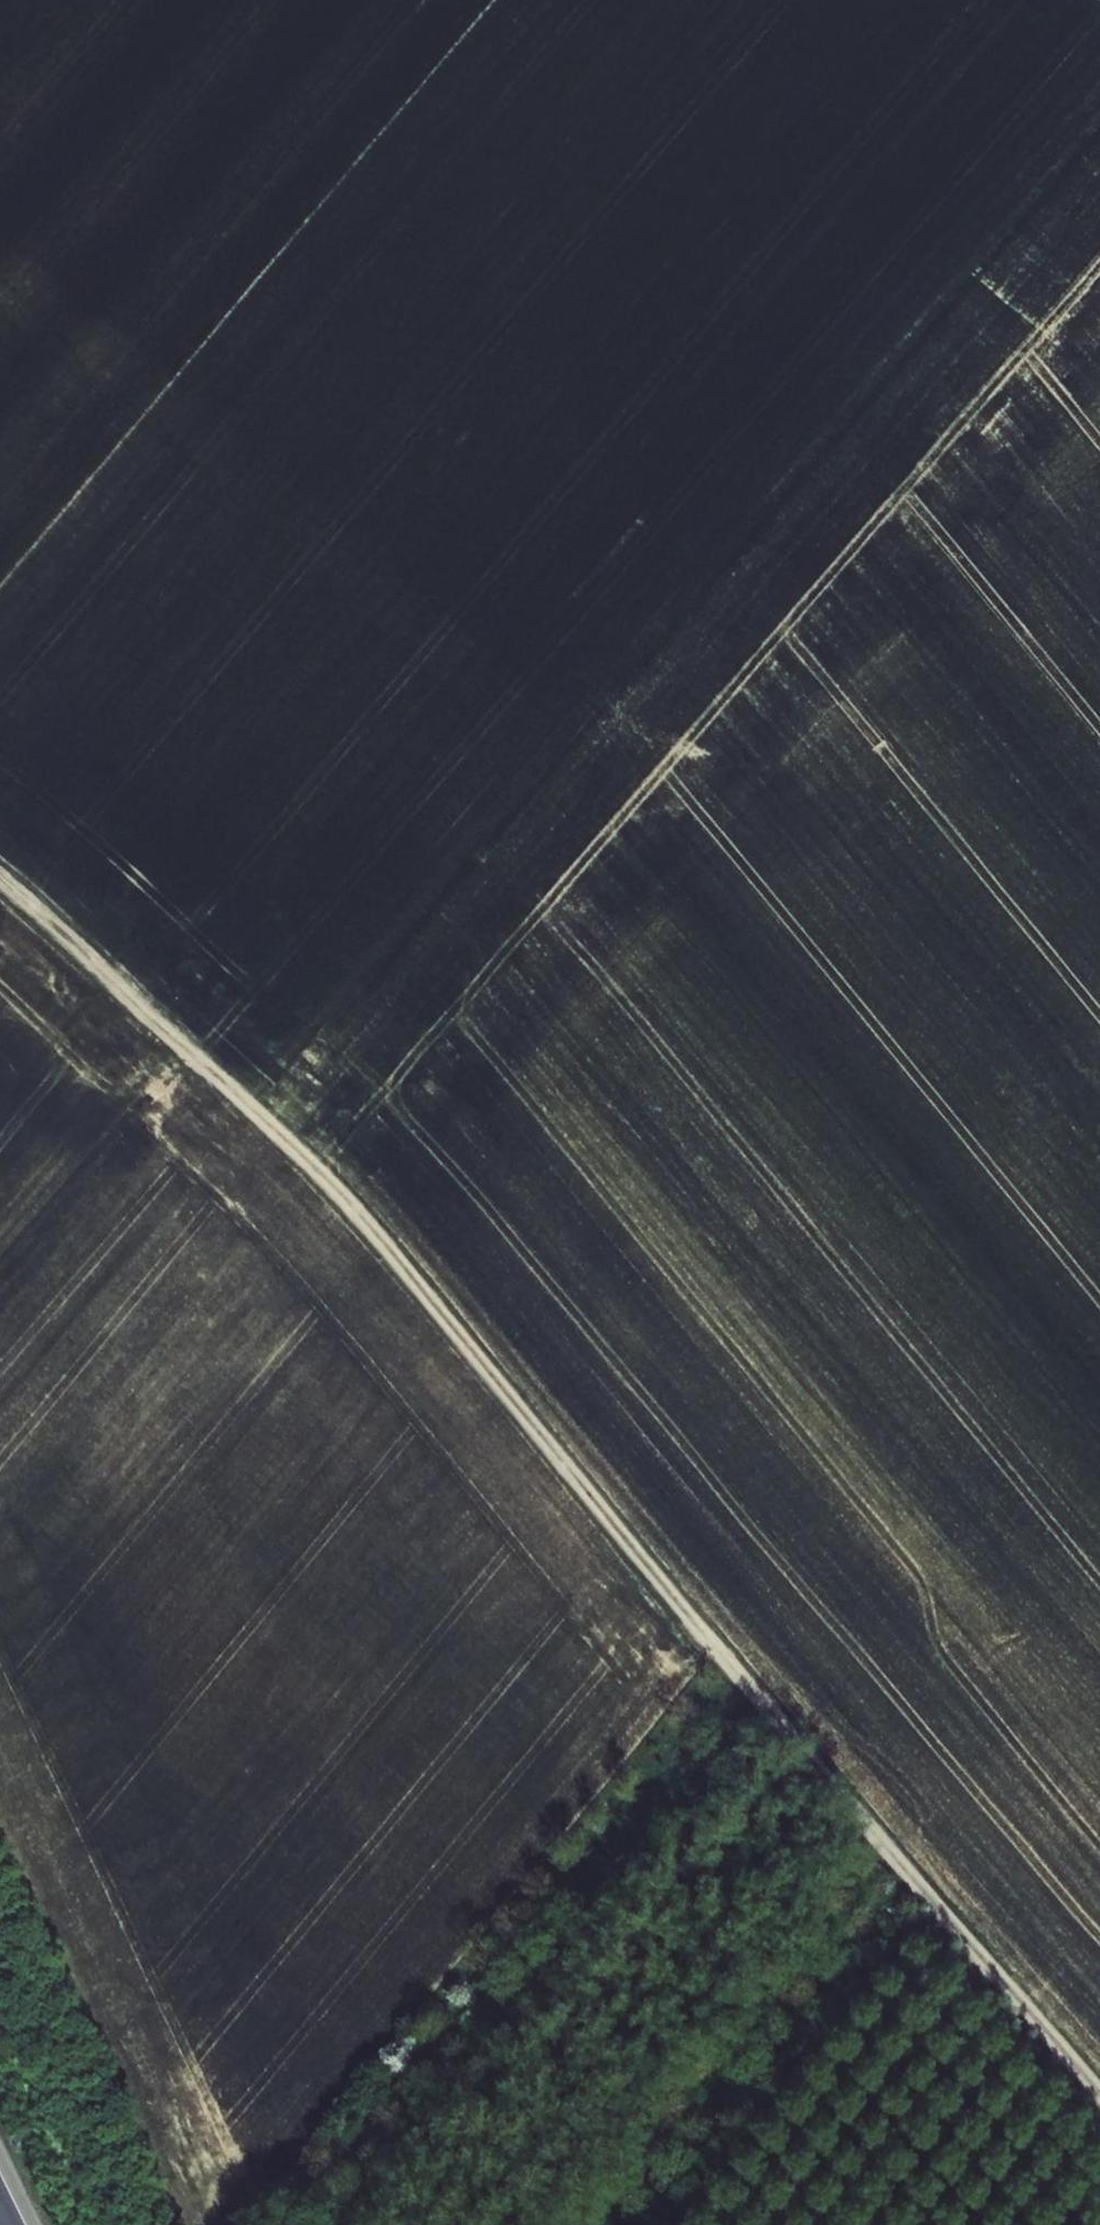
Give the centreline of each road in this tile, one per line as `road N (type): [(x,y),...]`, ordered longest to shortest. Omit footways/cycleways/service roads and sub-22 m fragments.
road 1 (track): [(1099,2129),(351,1229),(0,894)]

